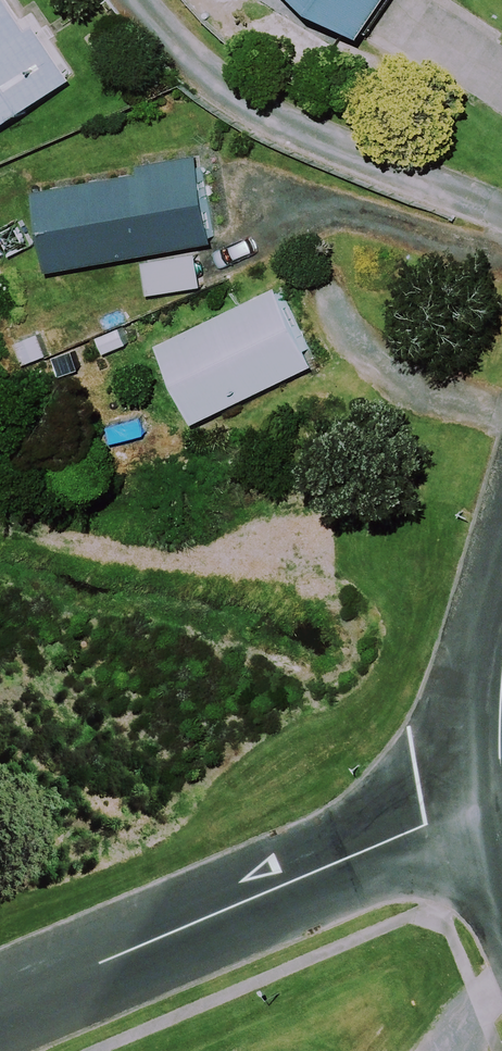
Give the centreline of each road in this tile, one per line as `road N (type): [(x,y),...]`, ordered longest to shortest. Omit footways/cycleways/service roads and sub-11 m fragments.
road 1 (residential): [(0,1010),(500,795)]

